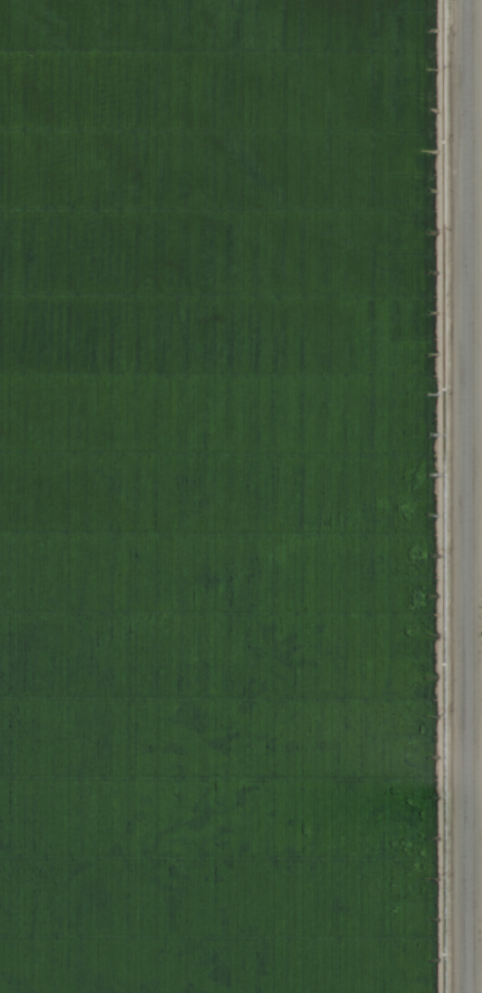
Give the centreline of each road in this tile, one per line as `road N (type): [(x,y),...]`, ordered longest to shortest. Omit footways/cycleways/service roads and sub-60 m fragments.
road 1 (residential): [(471,992),(467,0)]

